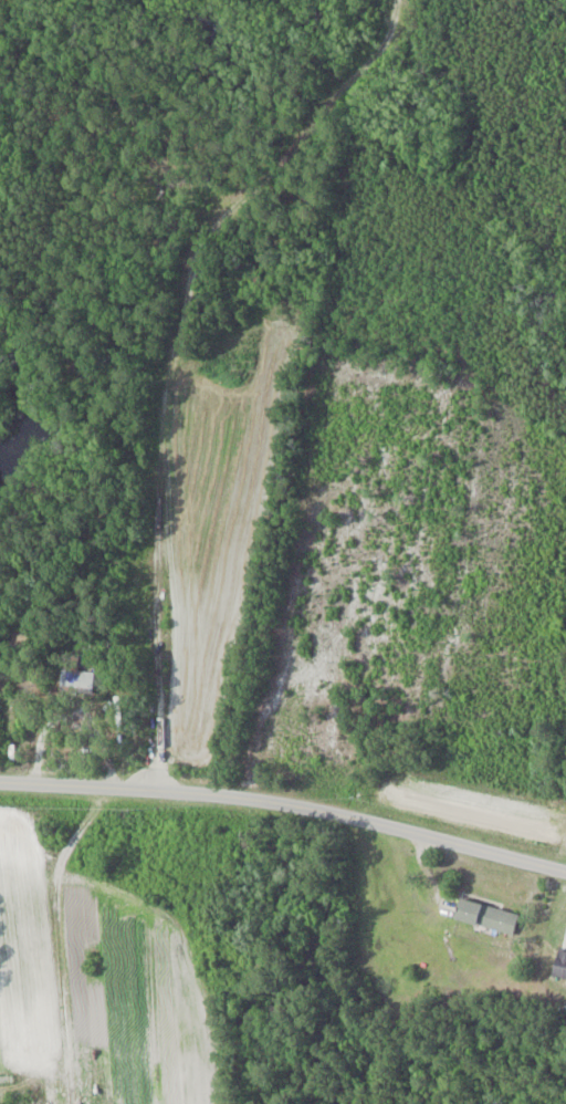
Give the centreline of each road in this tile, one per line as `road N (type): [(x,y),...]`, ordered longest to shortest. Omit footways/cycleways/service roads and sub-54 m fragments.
road 1 (residential): [(565,868),(234,794),(0,781)]

